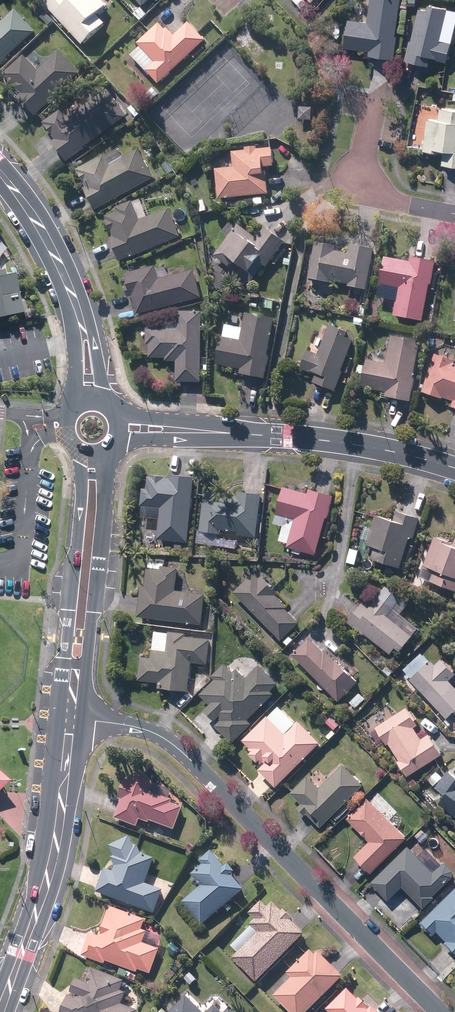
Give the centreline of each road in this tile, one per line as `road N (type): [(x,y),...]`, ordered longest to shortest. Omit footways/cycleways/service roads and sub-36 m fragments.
road 1 (residential): [(442,1011),(176,747),(150,731),(75,719)]
road 2 (secondary): [(0,1011),(57,841),(75,719)]
road 3 (secondary): [(111,450),(93,635),(75,719)]
road 4 (secondary): [(75,719),(64,639),(82,453)]
road 5 (tertiary): [(261,435),(332,440),(454,469)]
road 6 (residential): [(375,101),(361,183),(454,213)]
road 7 (secondary): [(79,314),(43,232),(0,173)]
road 8 (tertiary): [(261,435),(118,443)]
road 9 (tertiary): [(120,413),(261,435)]

